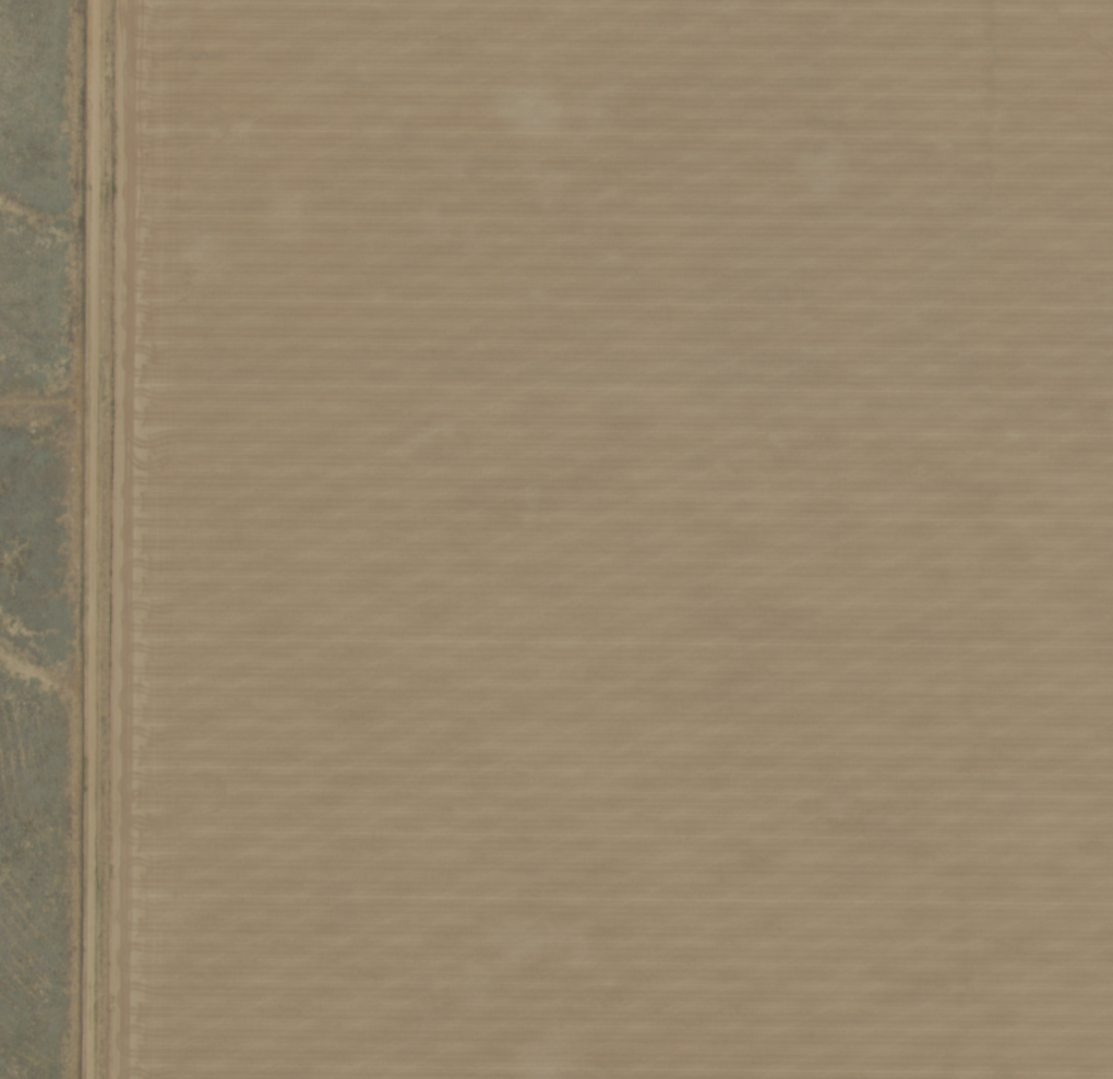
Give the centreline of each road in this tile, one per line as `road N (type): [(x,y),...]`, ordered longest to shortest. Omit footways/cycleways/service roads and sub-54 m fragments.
road 1 (residential): [(141,1078),(145,0)]

